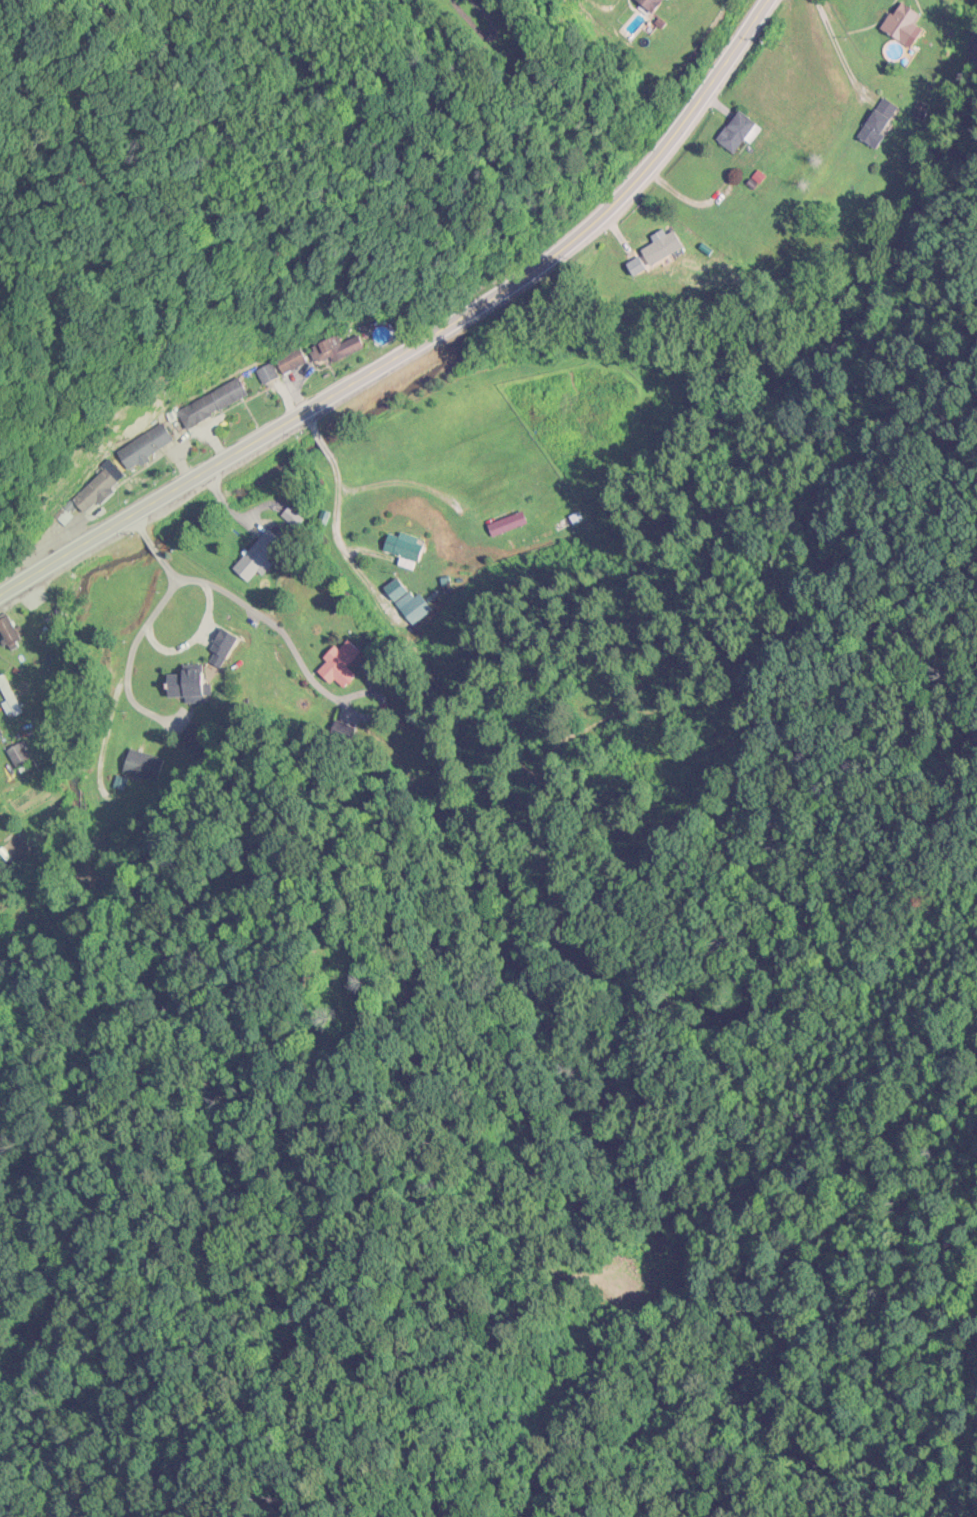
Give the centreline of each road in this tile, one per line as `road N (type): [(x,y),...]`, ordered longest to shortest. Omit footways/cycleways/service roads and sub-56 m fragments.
road 1 (secondary): [(771,0),(655,165),(549,265),(0,597)]

